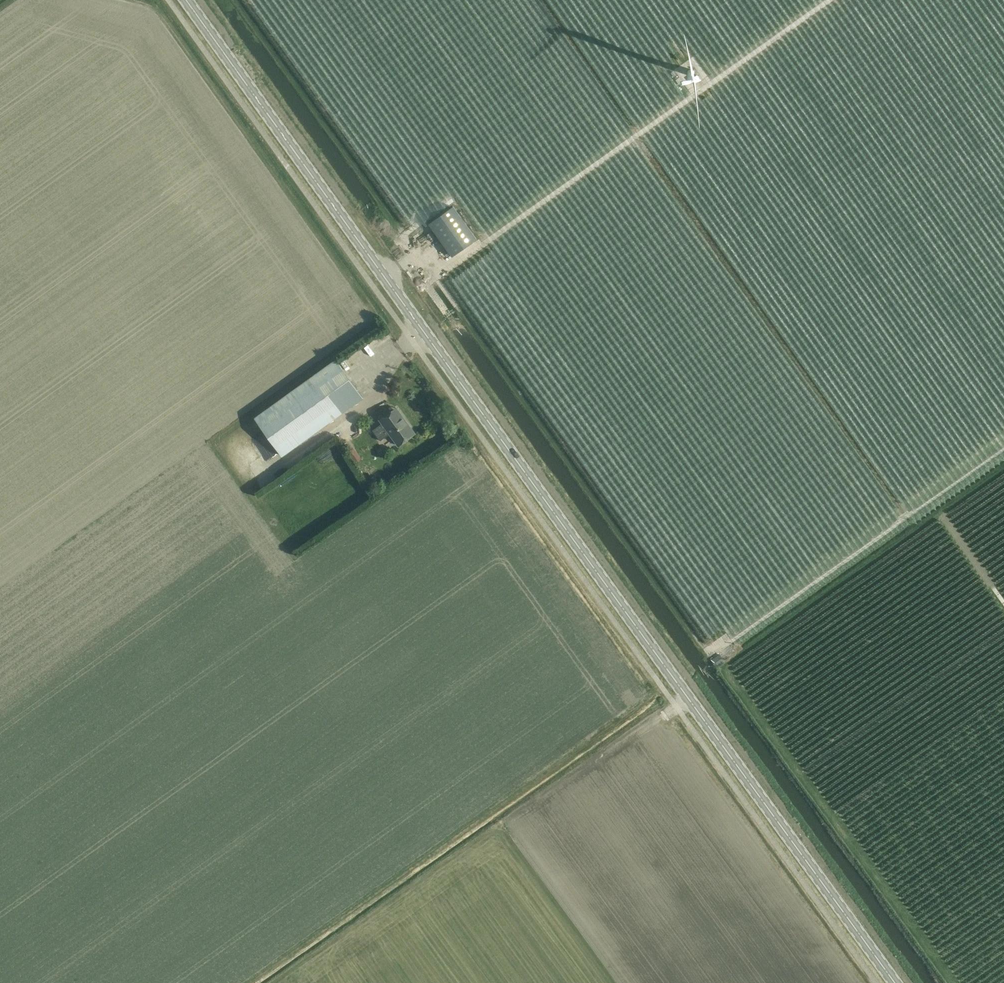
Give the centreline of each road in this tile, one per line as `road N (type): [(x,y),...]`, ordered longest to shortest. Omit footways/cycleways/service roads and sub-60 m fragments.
road 1 (secondary): [(895,982),(186,0)]

